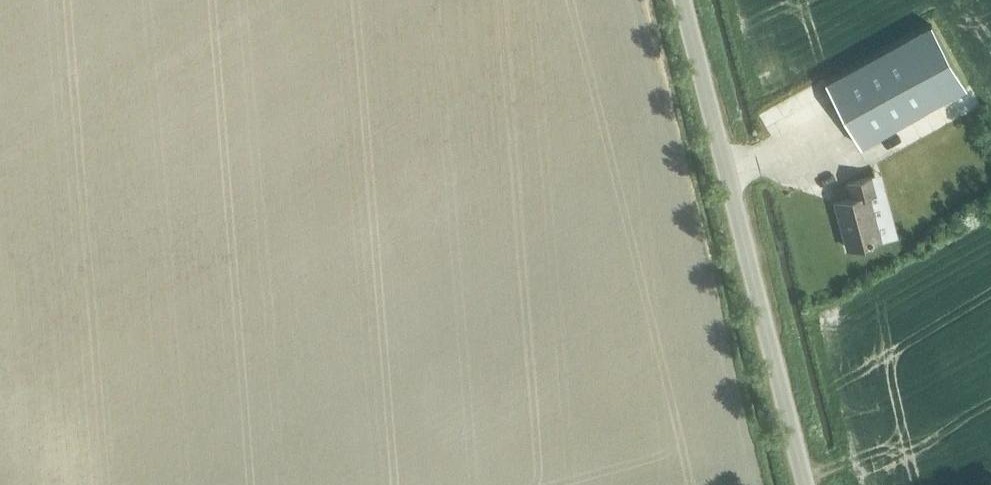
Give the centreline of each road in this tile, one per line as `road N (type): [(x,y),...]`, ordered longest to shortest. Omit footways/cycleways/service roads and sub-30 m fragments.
road 1 (unclassified): [(806,484),(688,0)]

